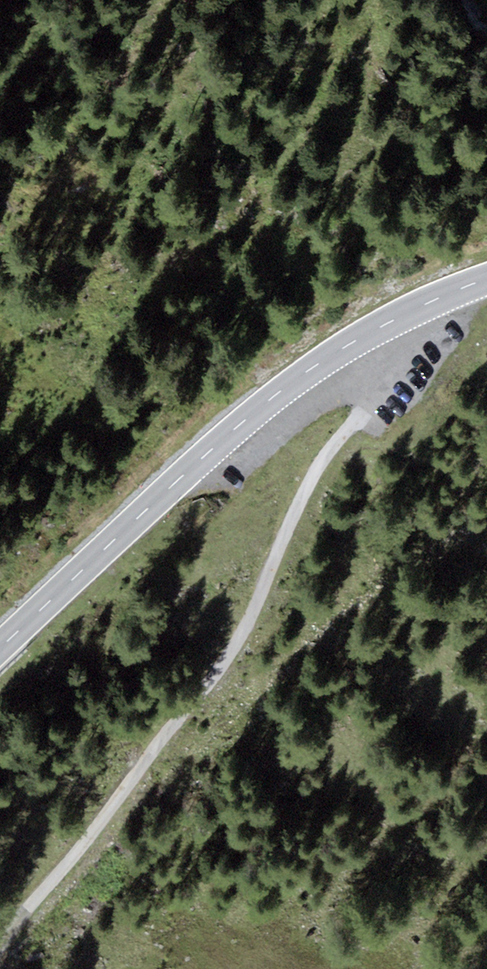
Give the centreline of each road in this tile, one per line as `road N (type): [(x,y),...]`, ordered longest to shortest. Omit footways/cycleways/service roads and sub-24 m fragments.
road 1 (track): [(363,336),(371,394),(321,461),(239,635),(0,945)]
road 2 (primary): [(486,278),(363,336),(283,389),(0,650)]

